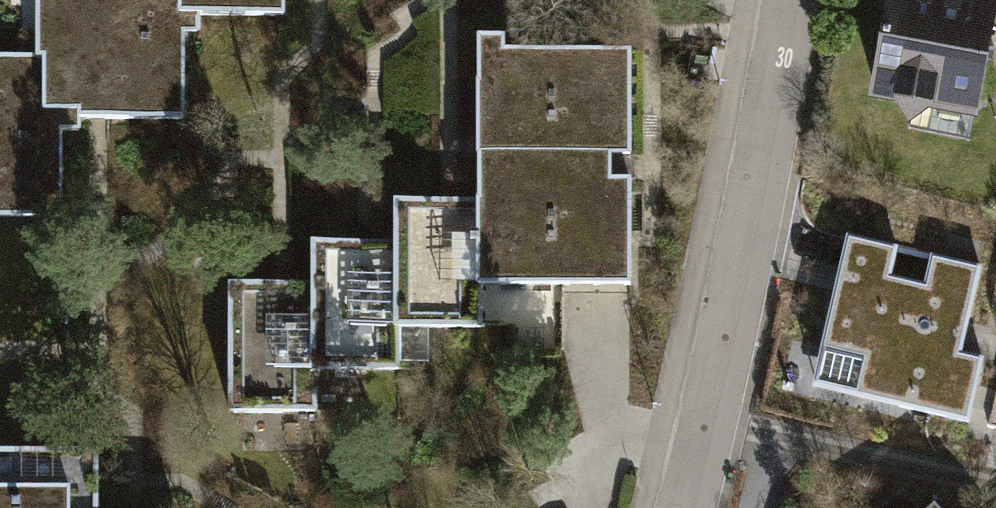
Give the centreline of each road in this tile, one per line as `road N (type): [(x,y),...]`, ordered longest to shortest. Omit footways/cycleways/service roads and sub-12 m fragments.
road 1 (residential): [(687,507),(787,0)]

